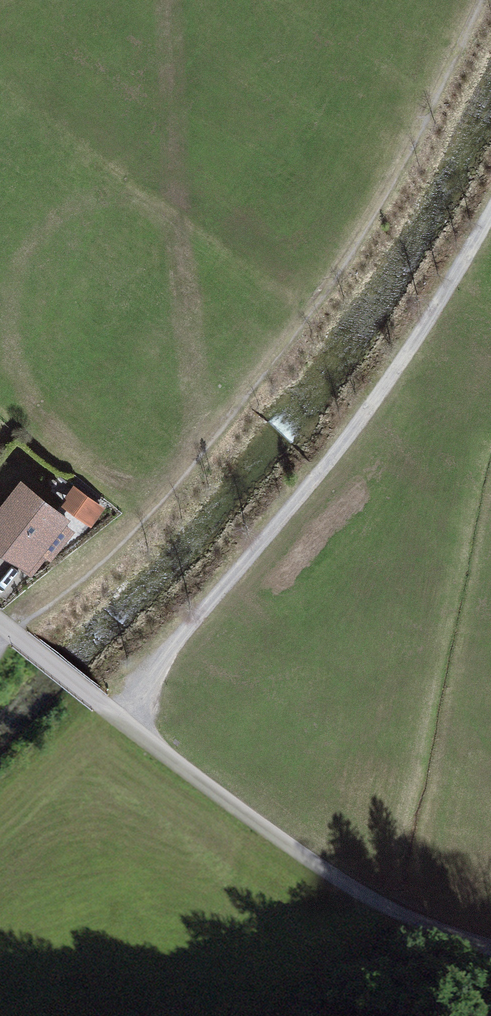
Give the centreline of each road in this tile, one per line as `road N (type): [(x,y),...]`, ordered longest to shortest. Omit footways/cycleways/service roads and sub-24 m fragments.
road 1 (track): [(131,533),(349,262),(415,146),(479,0)]
road 2 (track): [(490,212),(356,429),(226,581),(125,719)]
road 3 (residential): [(490,951),(426,927),(306,862),(0,625)]
road 4 (track): [(131,533),(11,633)]

